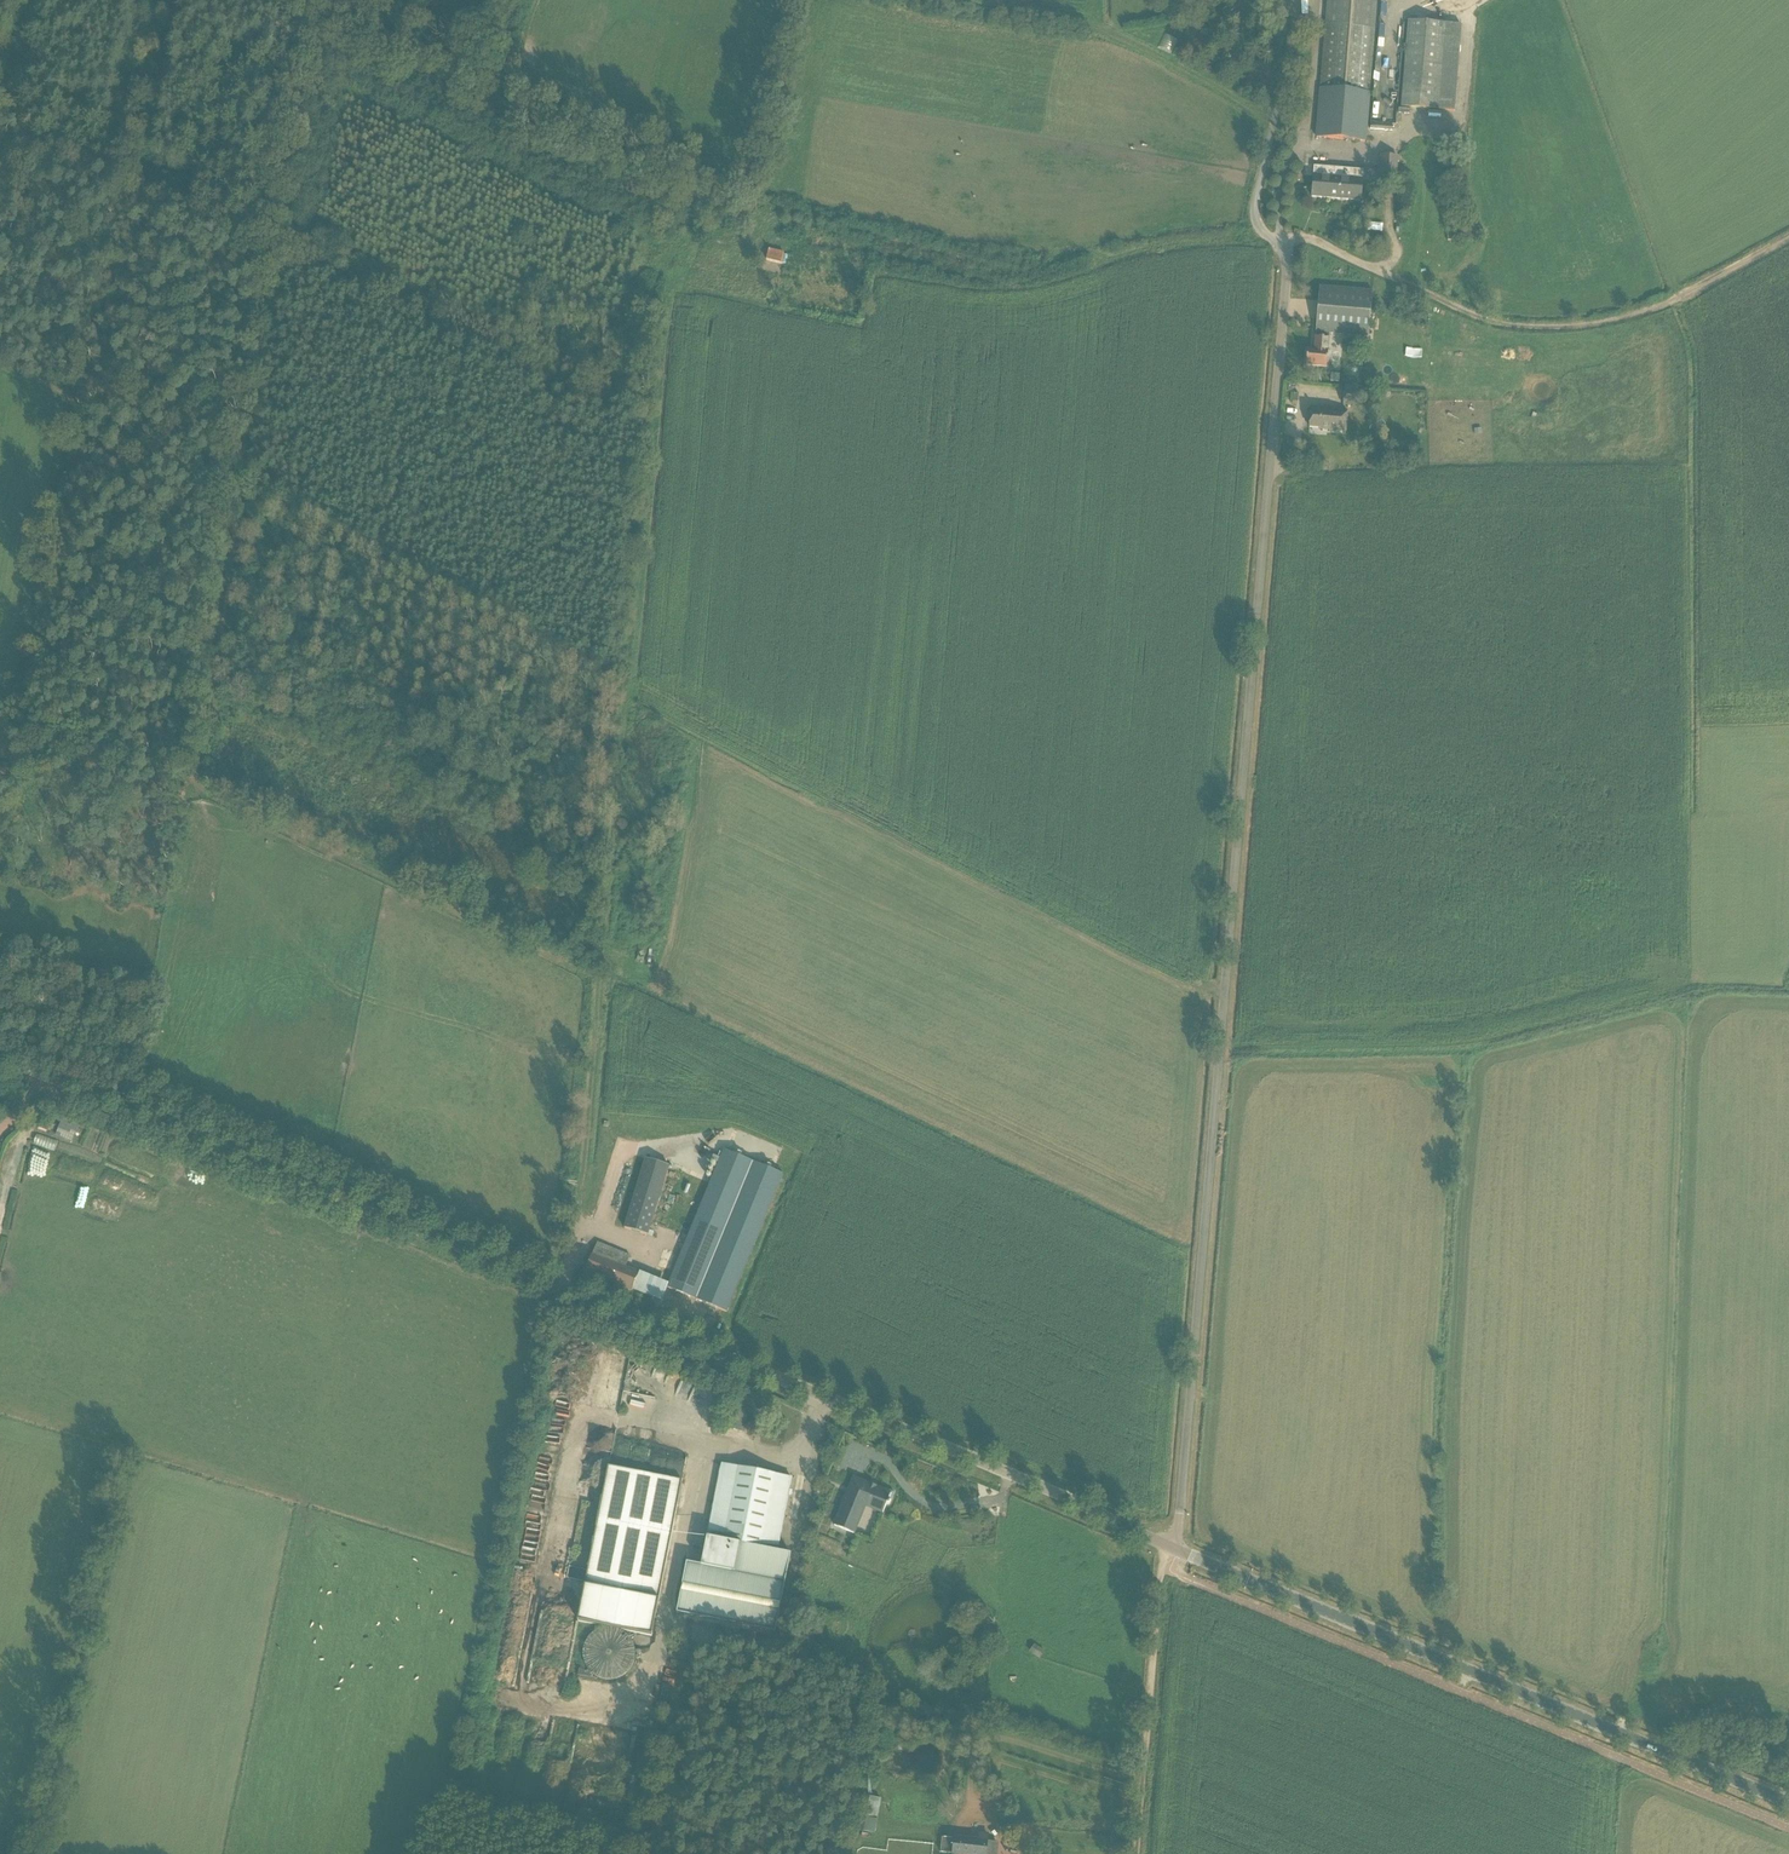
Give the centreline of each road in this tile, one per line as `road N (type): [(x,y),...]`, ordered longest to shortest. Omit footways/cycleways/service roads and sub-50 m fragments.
road 1 (unclassified): [(1176,1550),(1288,269),(1281,248),(1260,230),(1255,202),(1297,0)]
road 2 (secondary): [(1176,1550),(0,1057)]
road 3 (secondary): [(1788,1804),(1176,1550)]
road 4 (track): [(783,0),(736,161),(721,186),(341,0)]
road 5 (track): [(1276,242),(1310,240),(1493,326),(1545,329),(1633,315),(1788,238)]
road 6 (track): [(1272,123),(1123,40),(961,0)]
road 7 (track): [(1140,1853),(1166,1545)]

